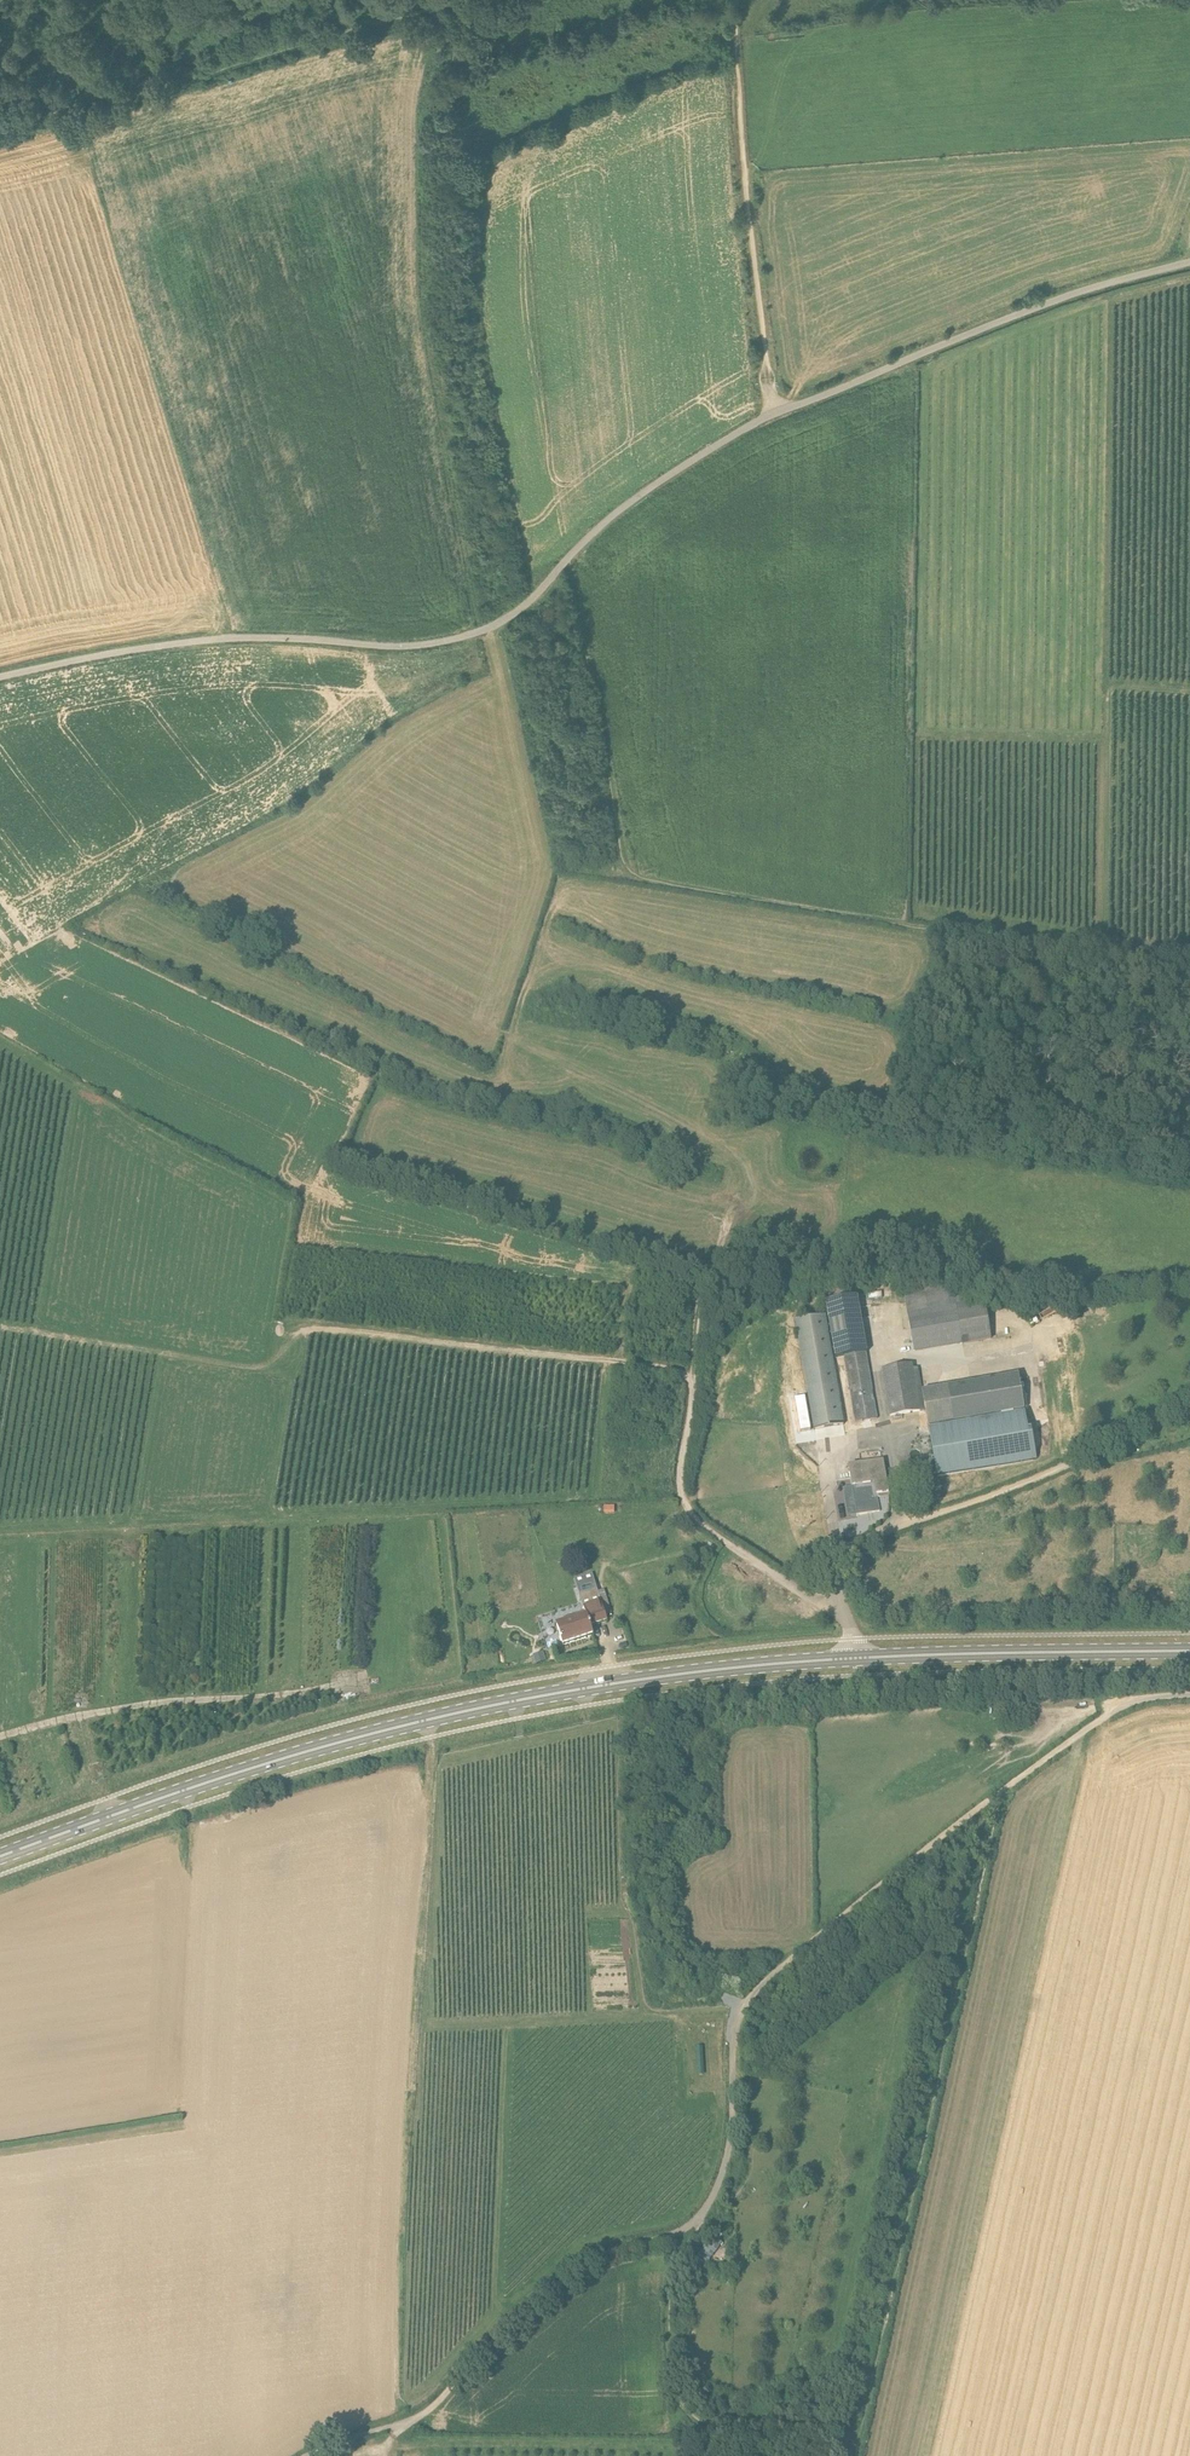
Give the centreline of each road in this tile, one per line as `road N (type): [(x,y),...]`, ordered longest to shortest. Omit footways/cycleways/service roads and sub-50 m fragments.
road 1 (unclassified): [(0,677),(230,638),(396,647),(478,632),(531,600),(619,511),(759,420),(1074,294),(1189,262)]
road 2 (track): [(0,1327),(256,1368),(312,1328),(673,1369),(693,1387),(681,1472),(693,1516),(843,1614)]
road 3 (secondary): [(0,1856),(273,1761),(486,1707),(678,1673),(855,1658)]
road 4 (track): [(856,2455),(999,1792)]
road 5 (unclassified): [(735,2029),(730,2139),(703,2213),(674,2235),(625,2246),(573,2271),(422,2414),(306,2455)]
road 6 (unclassified): [(855,1658),(839,1595),(848,1557),(866,1539),(1041,1476),(1189,1401)]
road 7 (track): [(738,0),(735,60),(772,414)]
road 8 (track): [(858,2447),(831,2430),(701,2422),(676,2394),(671,2287),(703,2213)]
road 9 (track): [(0,1737),(95,1712),(361,1684)]
road 10 (track): [(735,2029),(764,1983),(999,1792)]
road 11 (secondary): [(855,1658),(1189,1651)]
road 12 (track): [(715,2265),(728,2244),(753,2144),(732,2055)]
road 13 (unclassified): [(999,1792),(1111,1713),(1189,1695)]
road 14 (track): [(188,2125),(0,2152)]
road 15 (track): [(693,1387),(696,1311),(722,1236)]

